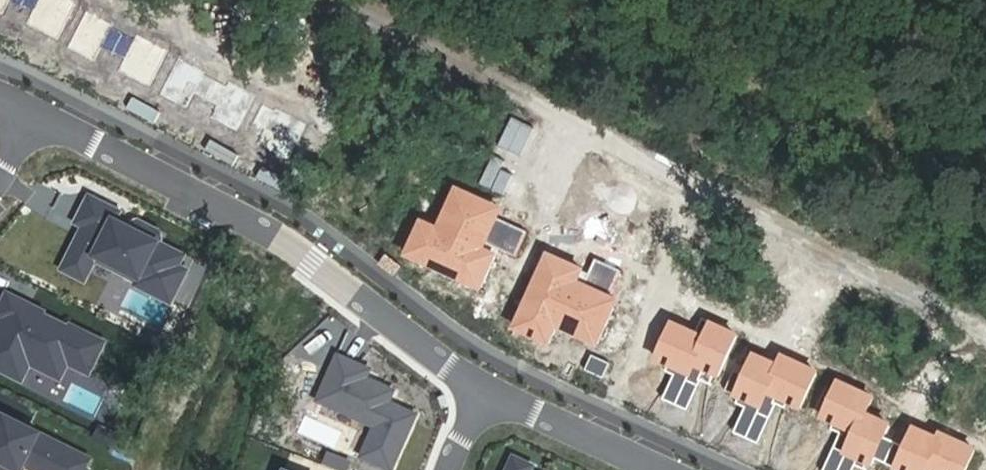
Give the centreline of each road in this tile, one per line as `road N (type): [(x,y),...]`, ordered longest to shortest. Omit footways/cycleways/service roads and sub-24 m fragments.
road 1 (residential): [(38,115),(282,242),(481,390)]
road 2 (residential): [(481,390),(655,469)]

